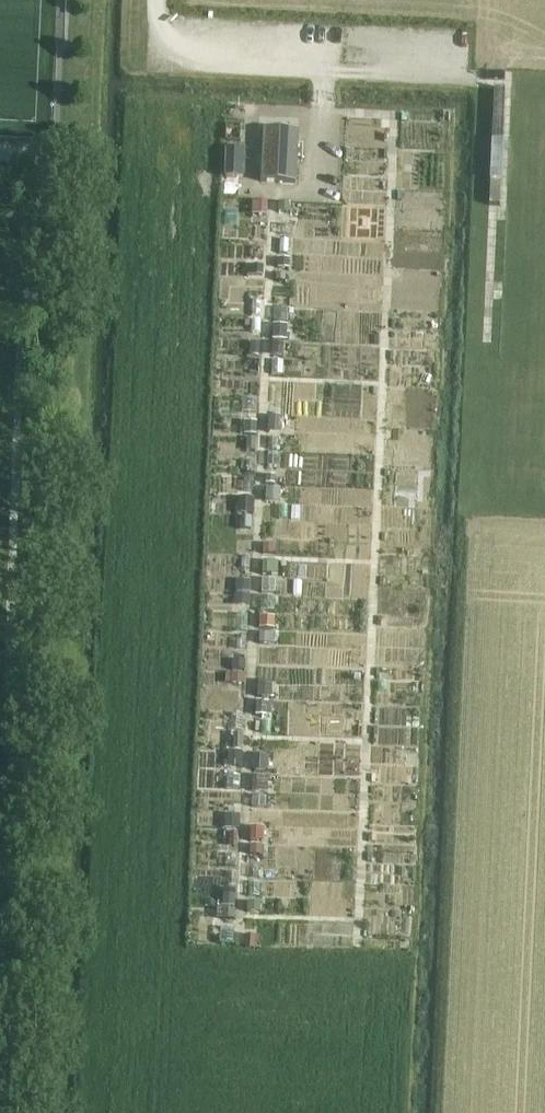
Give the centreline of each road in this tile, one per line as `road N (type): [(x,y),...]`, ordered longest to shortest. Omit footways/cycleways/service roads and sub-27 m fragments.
road 1 (track): [(468,65),(206,53),(169,44),(164,0)]
road 2 (track): [(274,192),(318,193),(323,59)]

